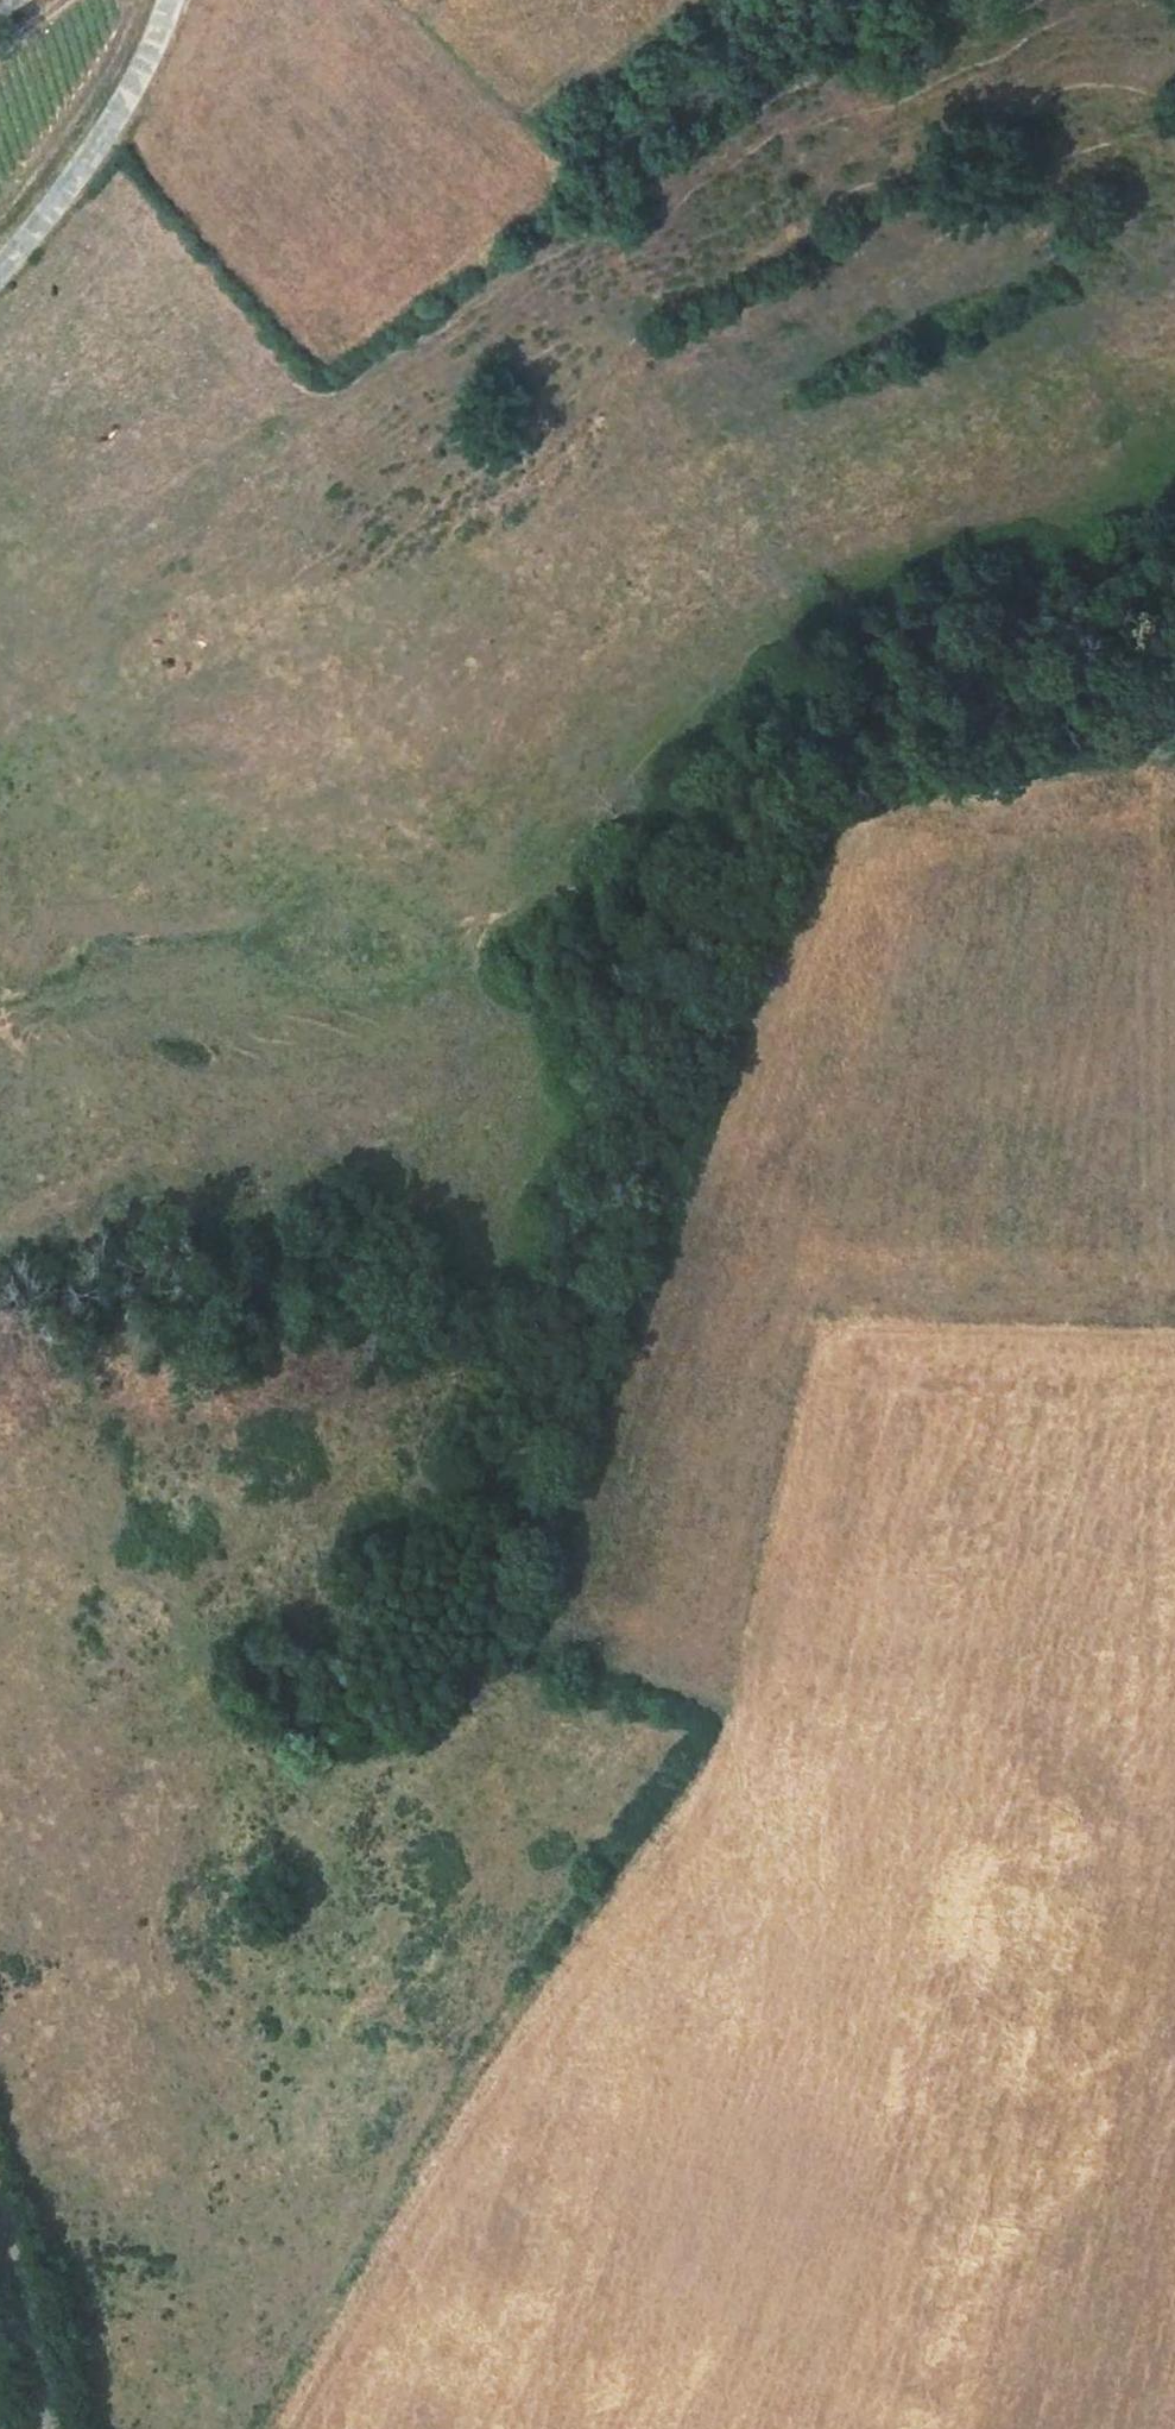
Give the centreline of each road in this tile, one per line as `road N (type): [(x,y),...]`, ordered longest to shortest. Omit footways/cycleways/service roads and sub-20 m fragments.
road 1 (unclassified): [(0,268),(80,177),(135,88),(173,0)]
road 2 (unclassified): [(38,2428),(0,2280)]

